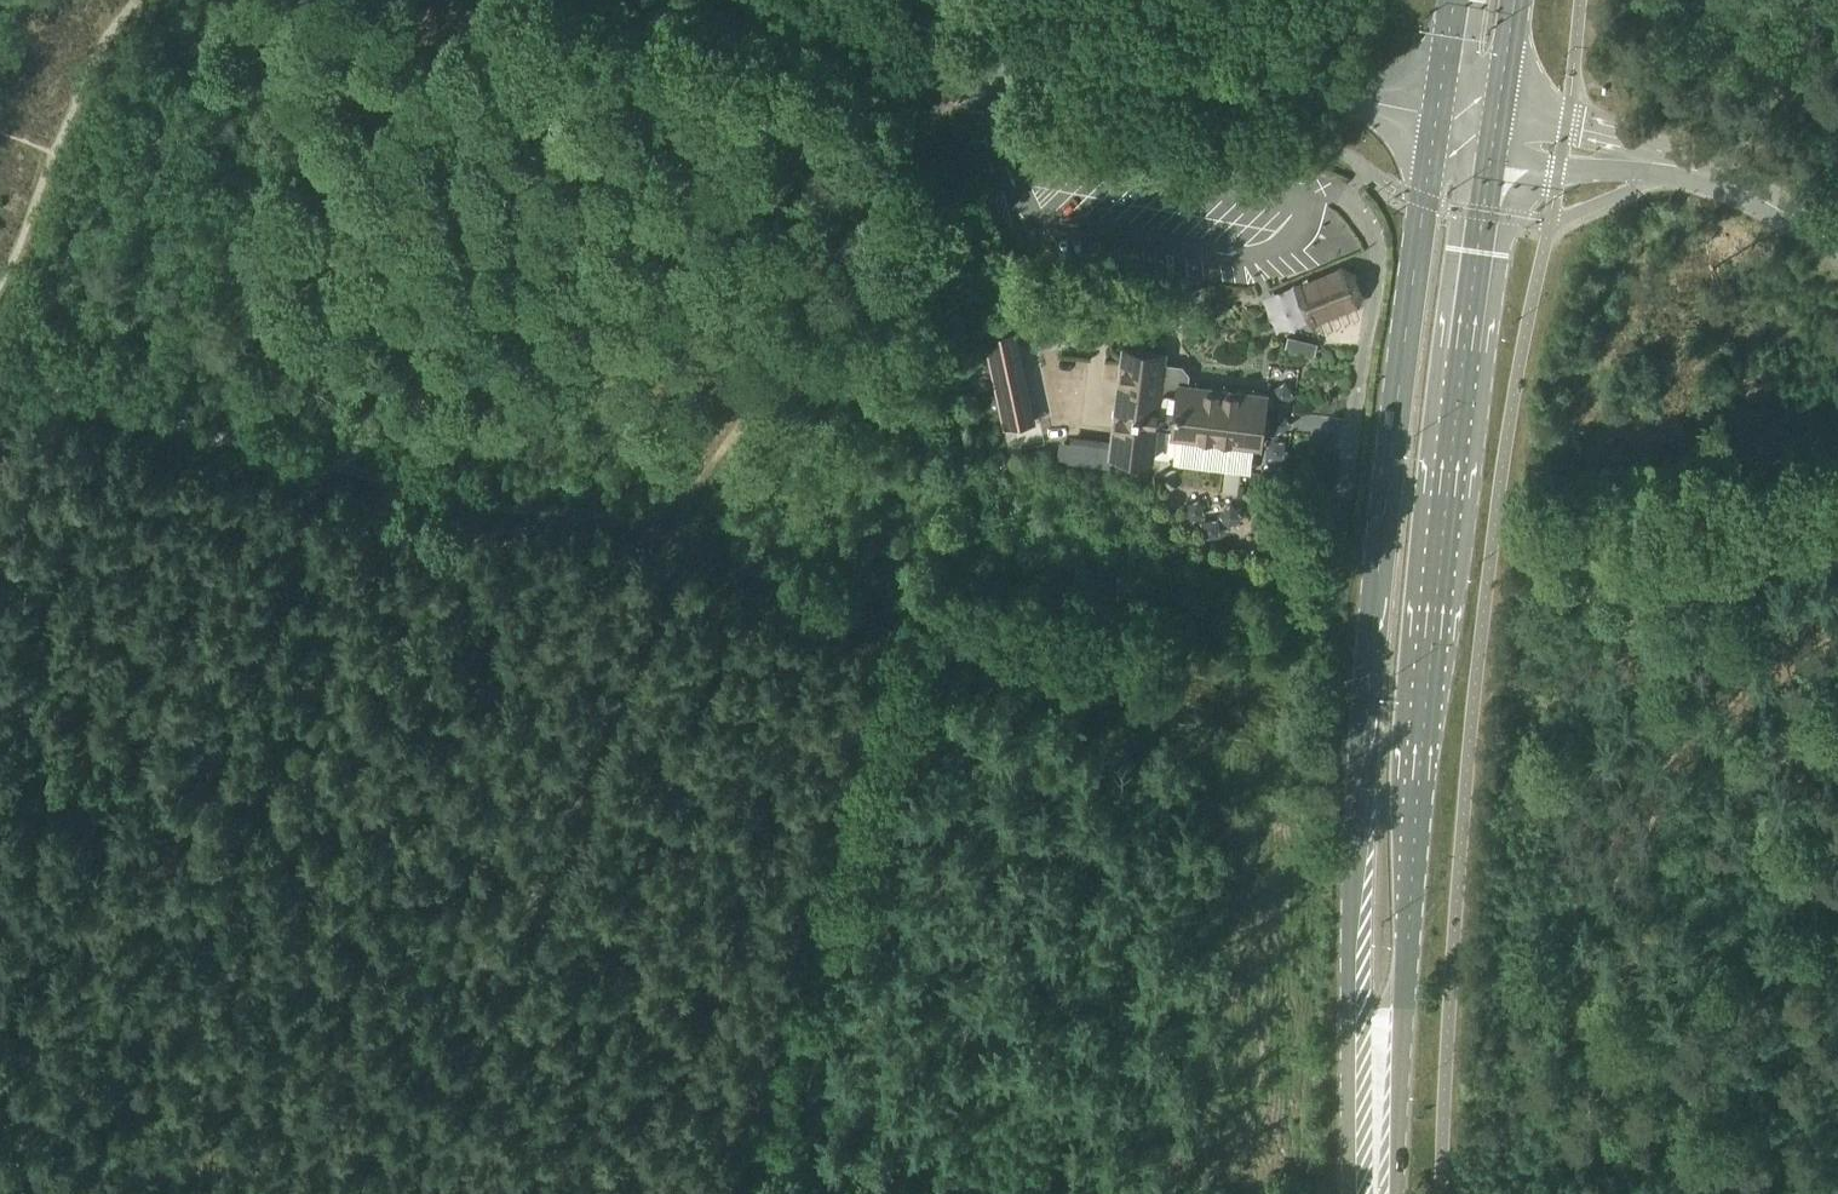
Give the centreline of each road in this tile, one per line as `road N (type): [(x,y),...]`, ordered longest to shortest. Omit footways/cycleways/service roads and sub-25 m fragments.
road 1 (track): [(909,295),(943,178),(897,60),(529,330),(331,455),(0,375)]
road 2 (track): [(42,1193),(331,455),(693,507)]
road 3 (track): [(429,1193),(693,507),(759,392),(838,333),(909,295)]
road 4 (primary): [(1437,120),(1353,843),(1366,1091)]
road 5 (primary): [(1366,1091),(1409,951),(1477,252),(1496,133)]
road 6 (track): [(775,1193),(819,1026),(906,593),(864,473),(909,295)]
road 7 (unclassified): [(1437,120),(1070,42),(1026,45),(990,78),(594,0)]
road 8 (unclassified): [(1837,246),(1685,169),(1496,133)]
road 9 (track): [(0,292),(86,76),(139,0)]
road 10 (track): [(1837,479),(1687,508)]
road 11 (primary): [(1496,133),(1517,0)]
road 12 (primary): [(1453,0),(1437,120)]

